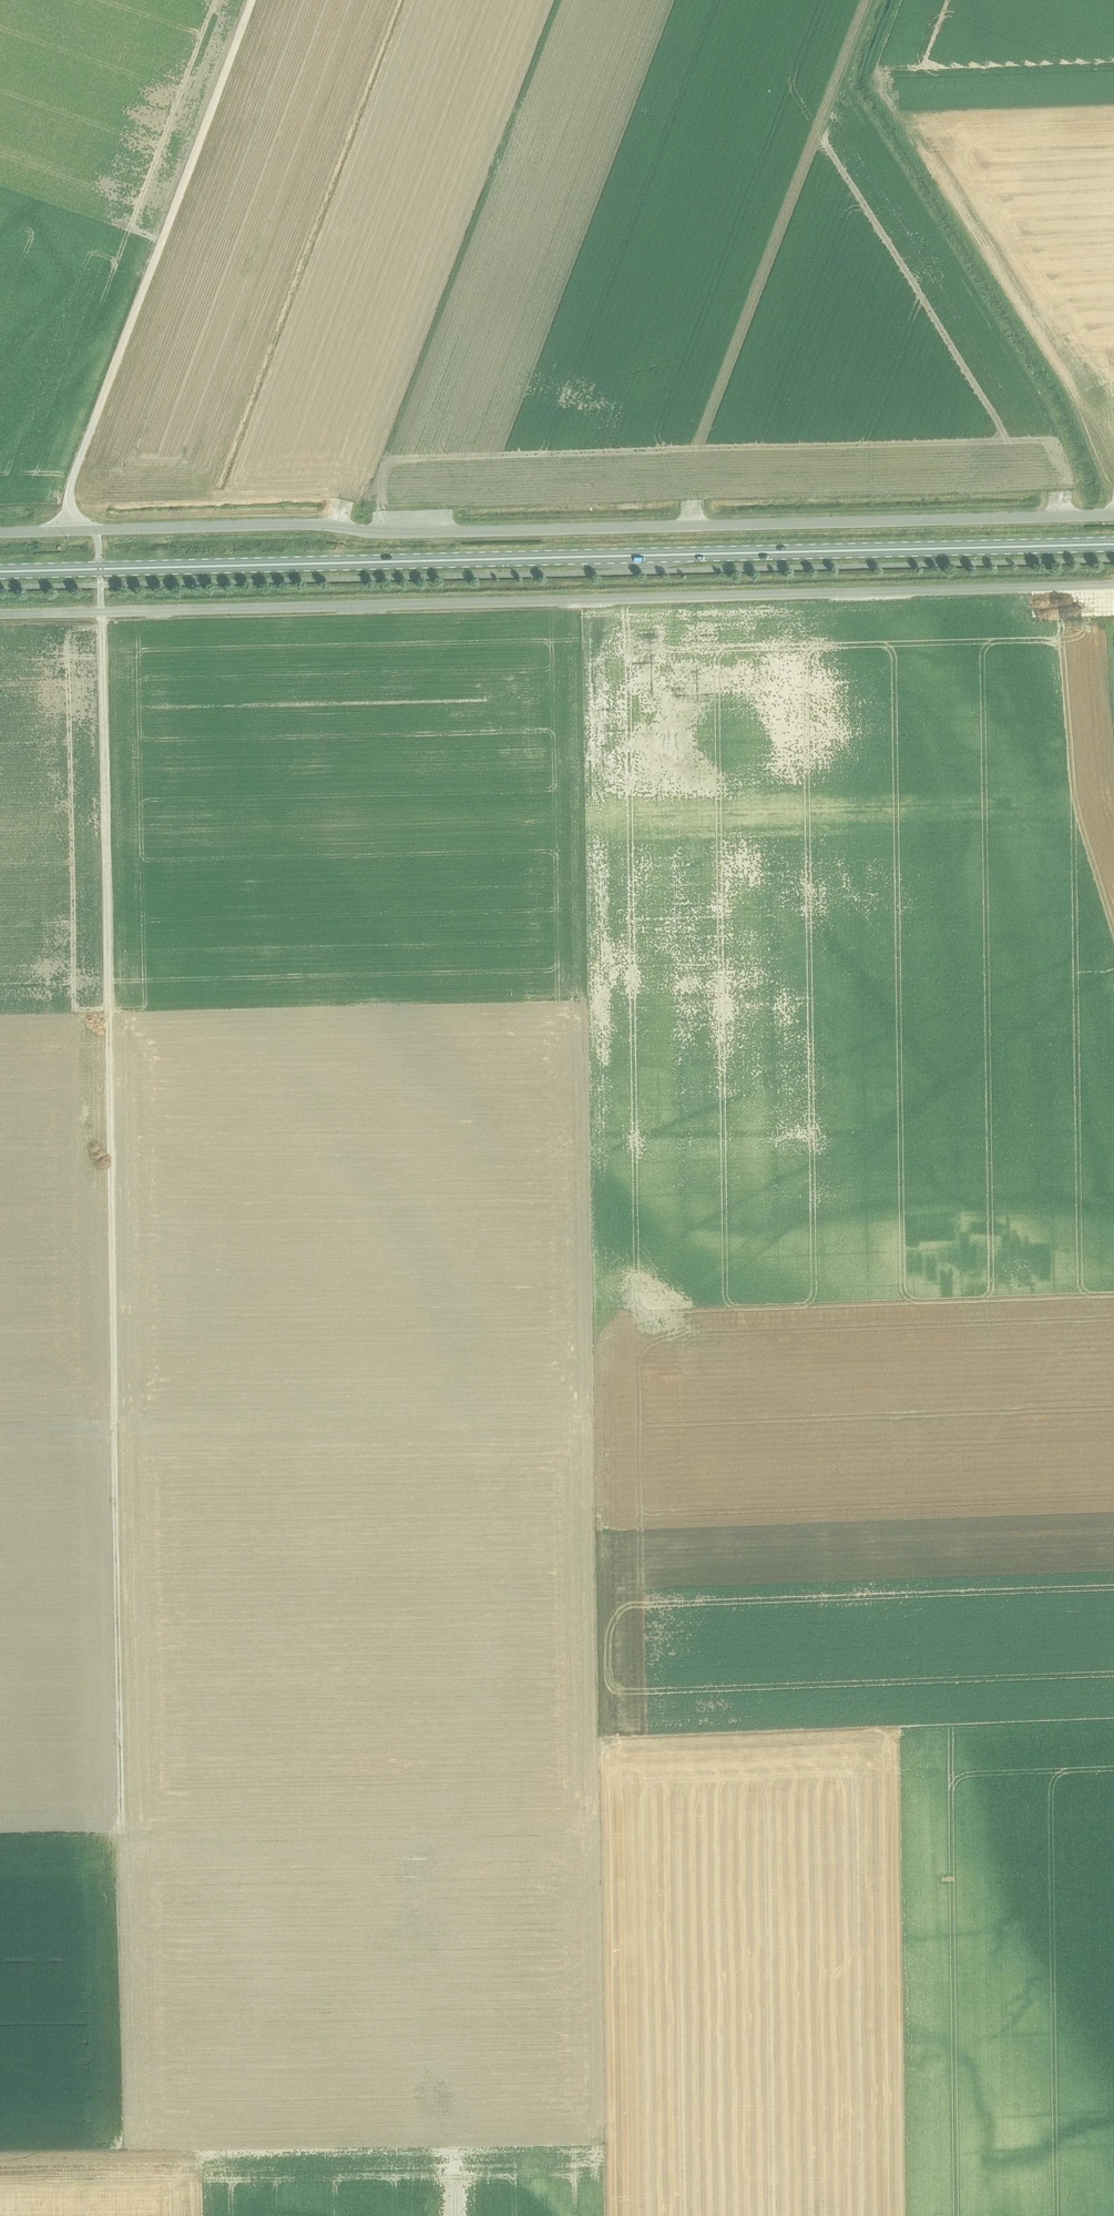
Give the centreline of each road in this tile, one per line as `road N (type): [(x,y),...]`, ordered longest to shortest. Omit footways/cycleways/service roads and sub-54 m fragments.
road 1 (unclassified): [(0,532),(321,525),(386,534),(1113,518)]
road 2 (unclassified): [(0,614),(1113,585)]
road 3 (primary): [(0,571),(1113,544)]
road 4 (track): [(69,530),(72,477),(252,0)]
road 5 (track): [(102,610),(113,1120)]

